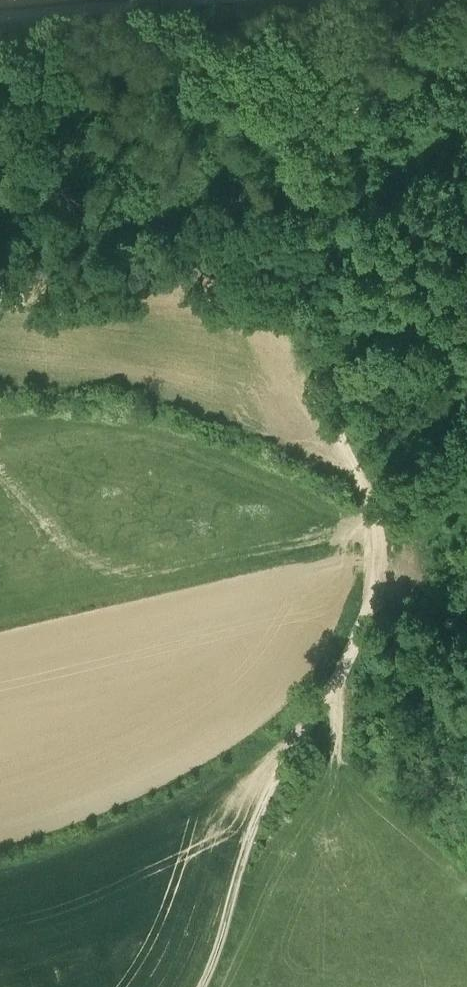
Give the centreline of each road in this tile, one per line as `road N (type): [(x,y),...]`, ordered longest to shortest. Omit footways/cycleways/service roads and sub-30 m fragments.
road 1 (track): [(335,681),(375,584),(379,529),(327,390),(315,194),(330,145),(359,98),(396,56),(466,3)]
road 2 (track): [(201,986),(267,800),(335,681)]
road 3 (unclassified): [(0,18),(188,0)]

